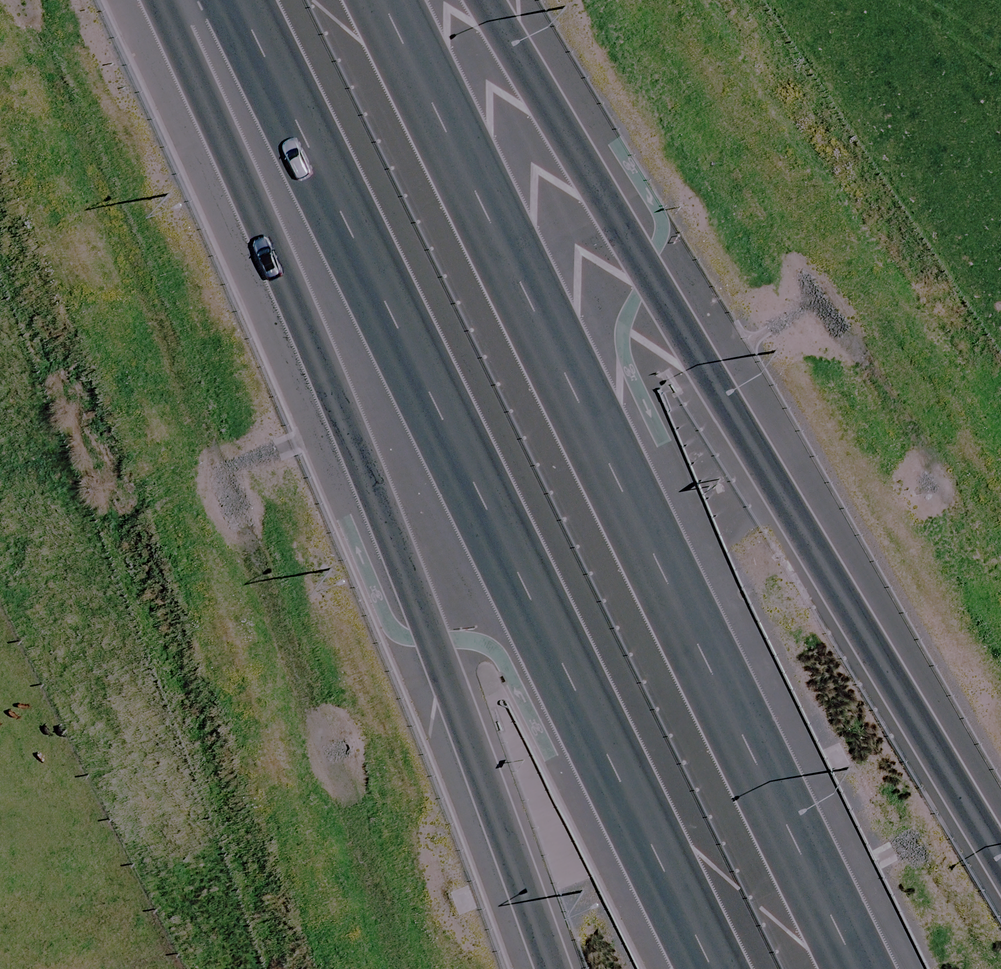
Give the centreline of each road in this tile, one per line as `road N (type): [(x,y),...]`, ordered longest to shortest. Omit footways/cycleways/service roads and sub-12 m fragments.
road 1 (motorway): [(688,968),(225,0)]
road 2 (motorway): [(383,0),(846,968)]
road 3 (motorway): [(548,968),(174,0)]
road 4 (motorway): [(479,0),(1000,870)]

